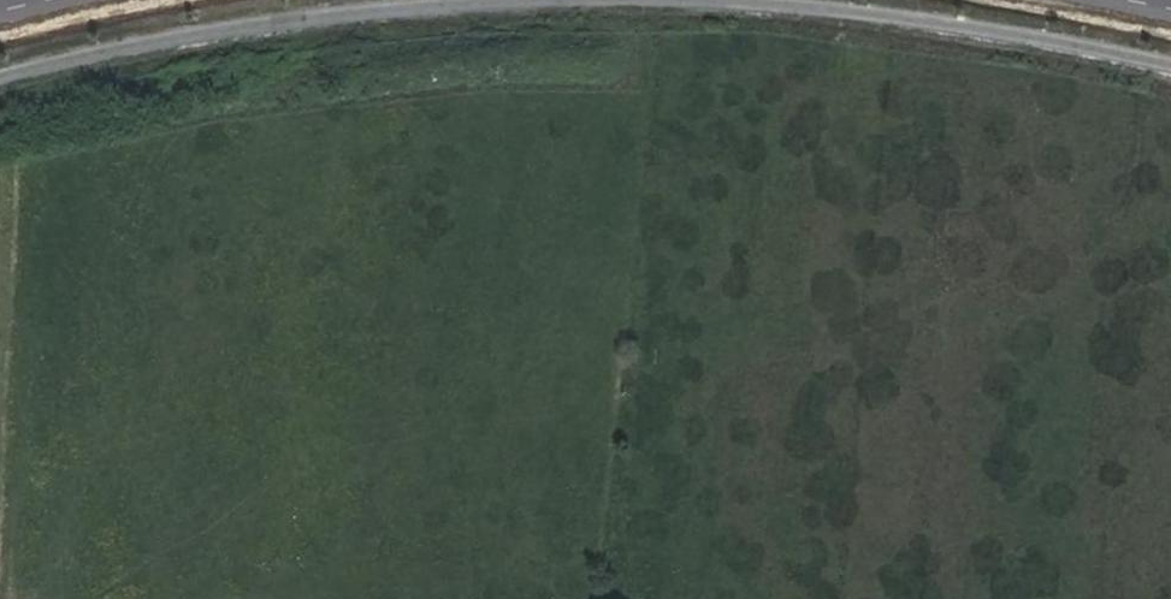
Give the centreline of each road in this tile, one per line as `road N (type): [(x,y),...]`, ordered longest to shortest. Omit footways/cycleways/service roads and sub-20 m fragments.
road 1 (track): [(1170,67),(917,18),(663,0)]
road 2 (track): [(471,0),(207,32),(0,80)]

